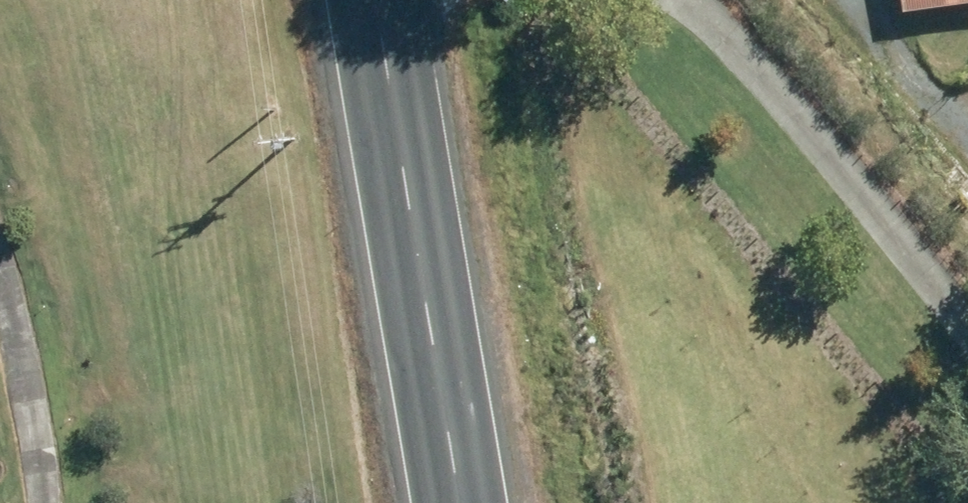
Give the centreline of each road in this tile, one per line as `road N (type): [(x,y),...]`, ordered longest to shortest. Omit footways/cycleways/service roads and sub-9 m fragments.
road 1 (secondary): [(456,502),(379,0)]
road 2 (track): [(691,0),(737,32),(967,314)]
road 3 (track): [(41,502),(43,481),(0,305)]
road 4 (track): [(847,0),(907,84),(967,124)]

